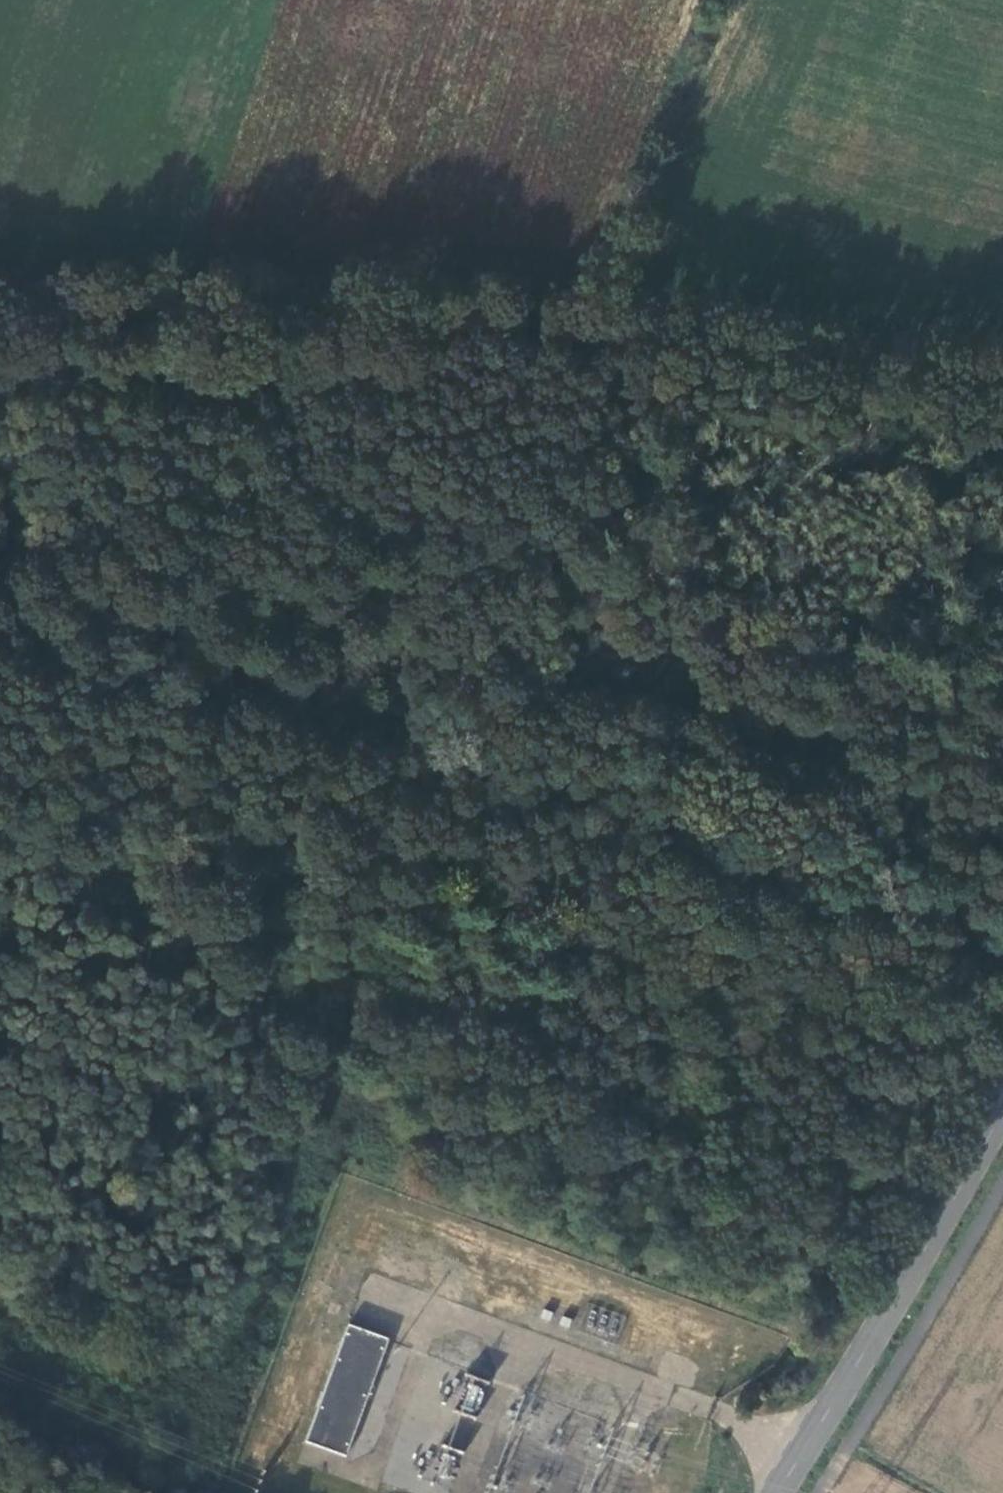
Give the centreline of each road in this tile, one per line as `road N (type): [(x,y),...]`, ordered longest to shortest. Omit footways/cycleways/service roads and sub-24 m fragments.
road 1 (track): [(1002,386),(847,361),(385,322),(0,322)]
road 2 (secondary): [(796,1459),(1002,1102)]

